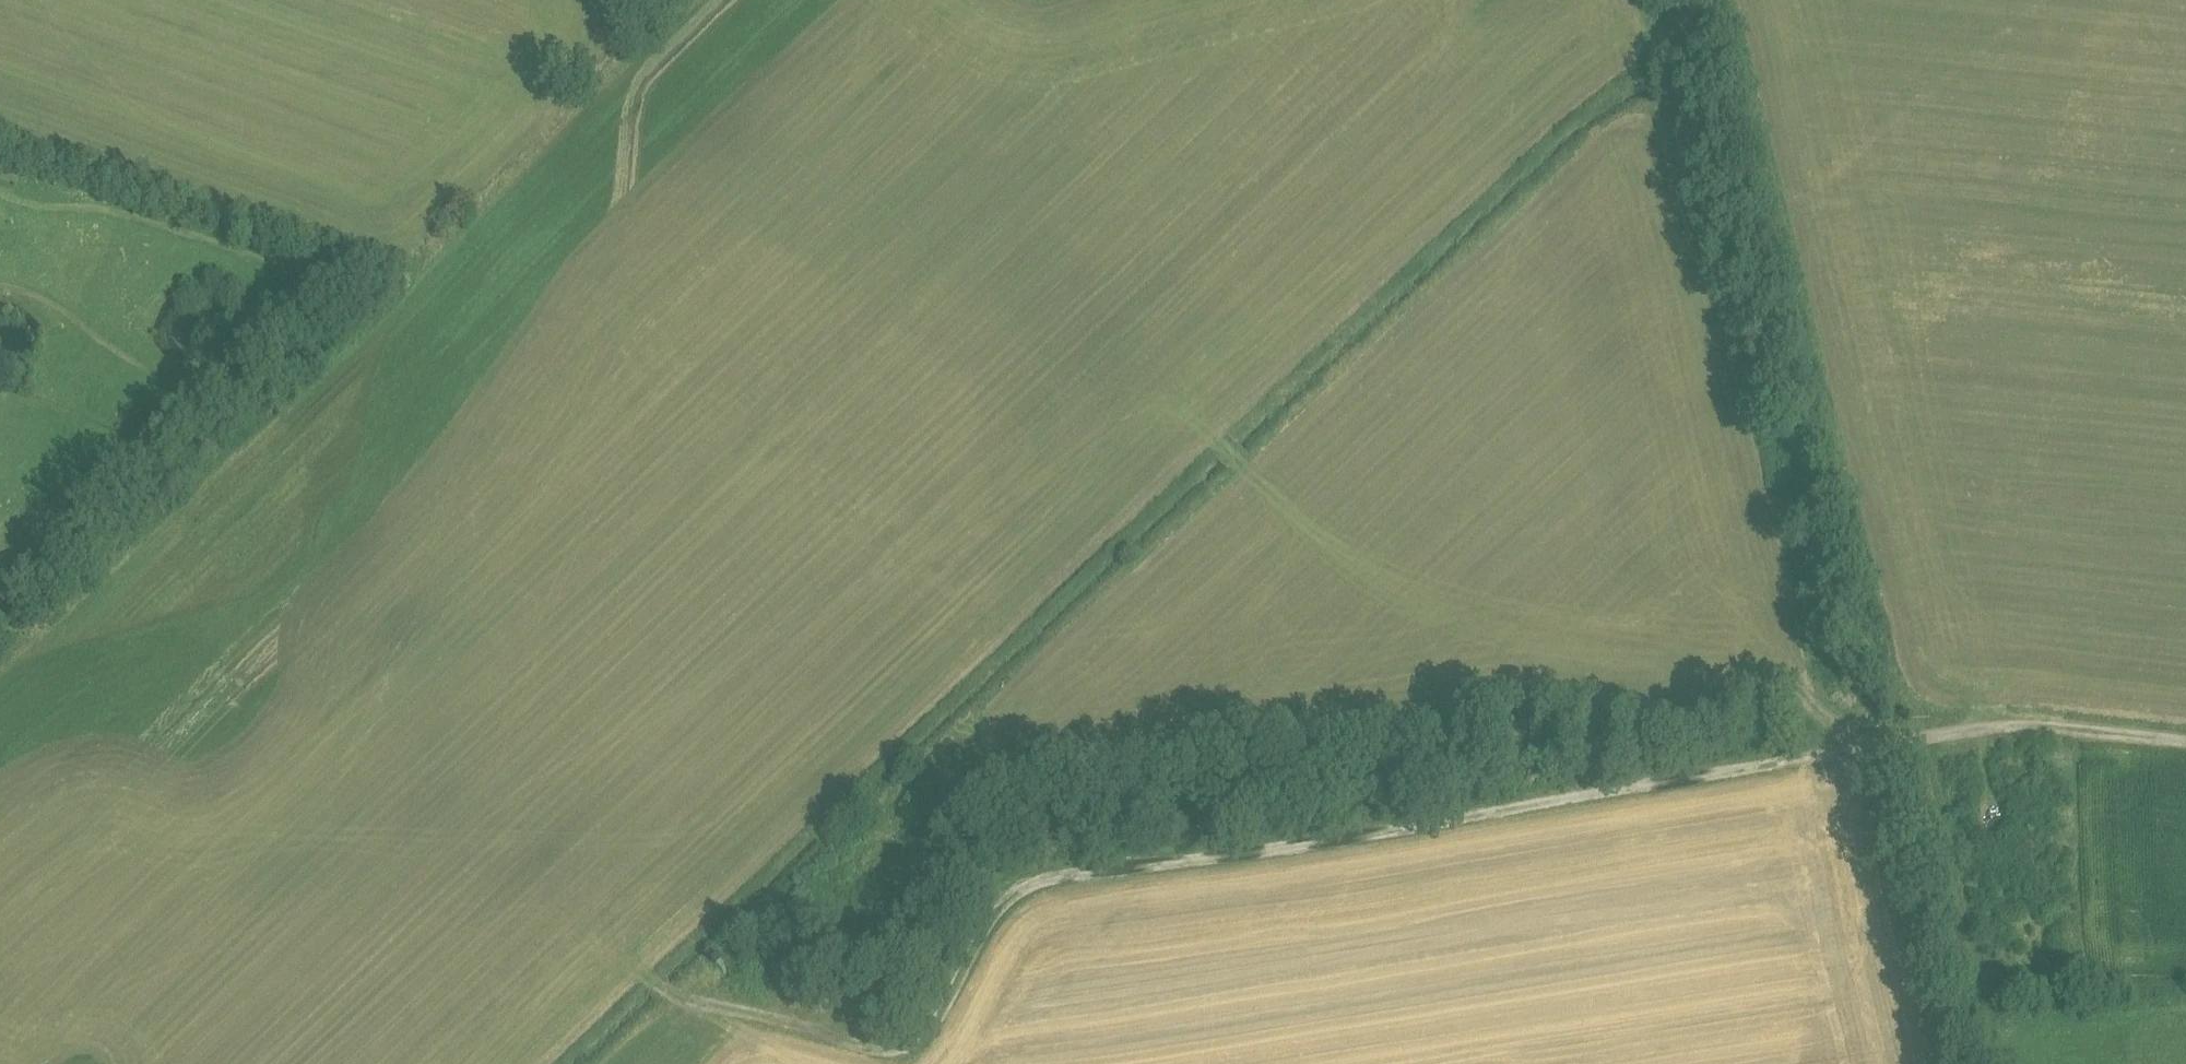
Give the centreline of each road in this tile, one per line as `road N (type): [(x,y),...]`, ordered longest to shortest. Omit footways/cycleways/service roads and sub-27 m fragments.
road 1 (track): [(1950,1063),(1871,750),(1981,741),(2185,749)]

